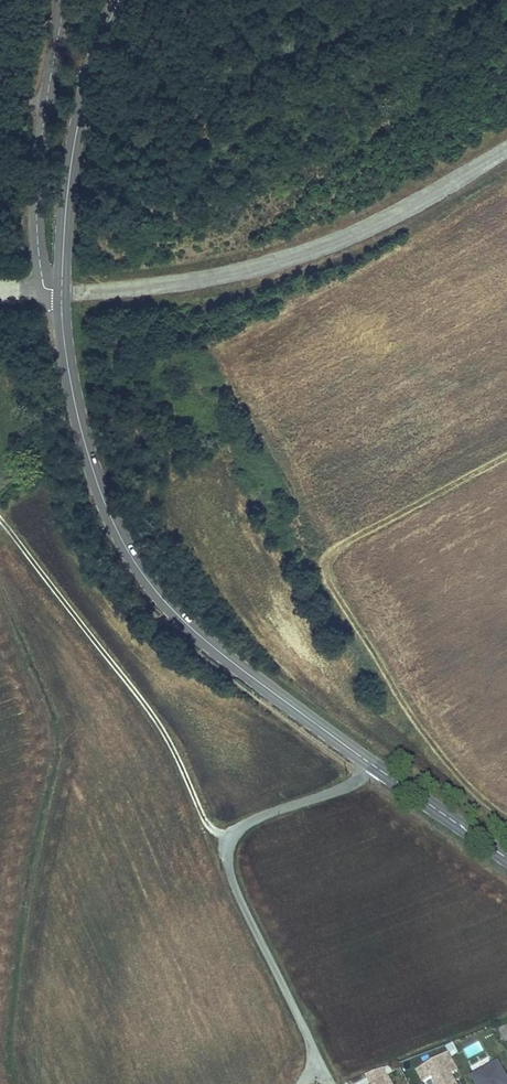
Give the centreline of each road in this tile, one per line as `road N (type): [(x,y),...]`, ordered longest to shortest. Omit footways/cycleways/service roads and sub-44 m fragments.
road 1 (secondary): [(506,858),(273,691),(183,619),(134,561),(98,492),(75,409),(62,292)]
road 2 (track): [(326,577),(416,725),(465,785),(506,821)]
road 3 (secondary): [(62,292),(75,137),(120,0)]
road 4 (track): [(506,458),(329,553),(326,577)]
road 5 (tertiary): [(46,94),(39,258),(43,283),(62,292)]

